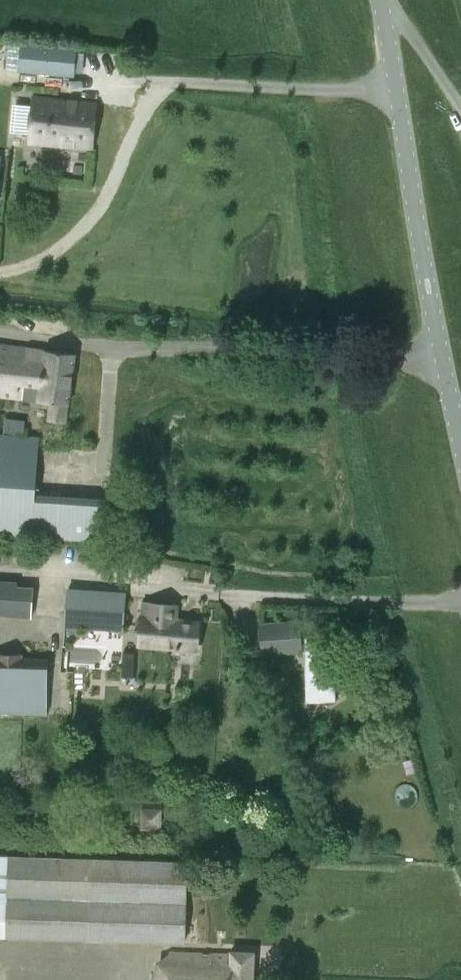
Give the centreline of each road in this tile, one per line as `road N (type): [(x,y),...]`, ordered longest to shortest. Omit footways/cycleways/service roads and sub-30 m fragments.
road 1 (tertiary): [(460,458),(418,251),(380,0)]
road 2 (track): [(460,607),(0,566)]

